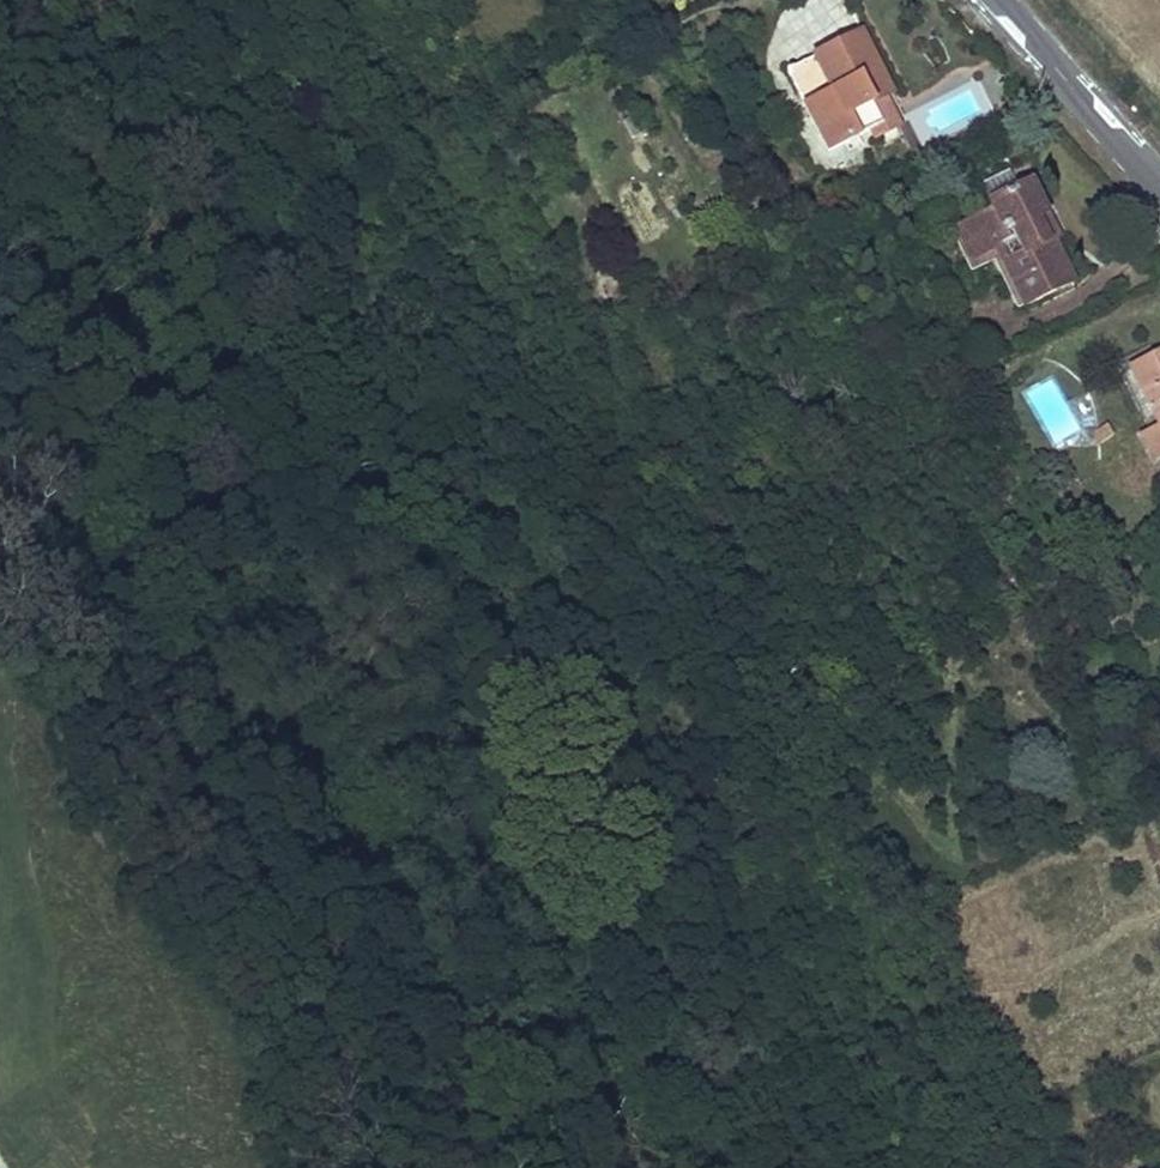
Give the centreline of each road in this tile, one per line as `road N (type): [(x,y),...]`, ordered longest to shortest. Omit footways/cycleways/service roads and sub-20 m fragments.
road 1 (tertiary): [(998,0),(1159,180)]

